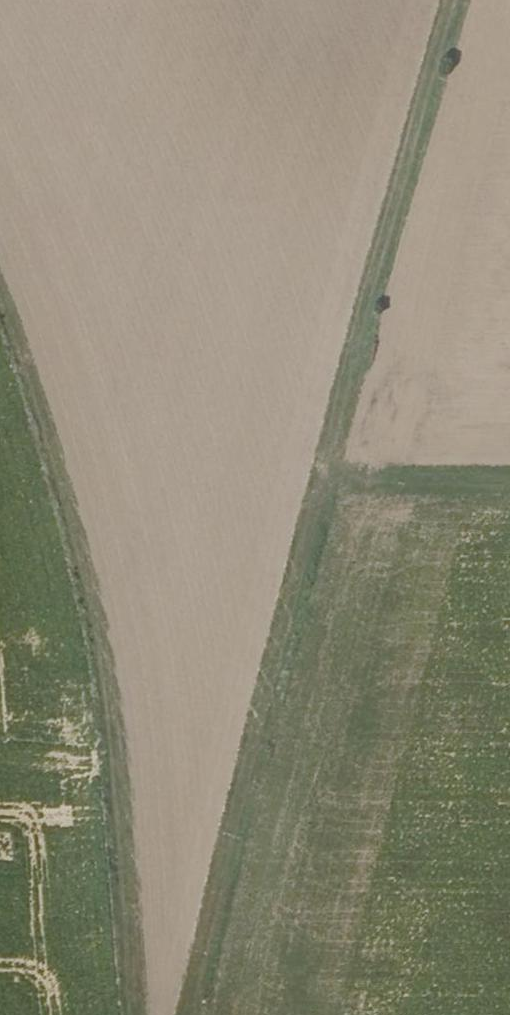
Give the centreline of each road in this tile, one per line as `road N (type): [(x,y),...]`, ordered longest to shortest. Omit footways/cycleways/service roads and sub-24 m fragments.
road 1 (track): [(185,1014),(459,0)]
road 2 (track): [(137,1014),(100,631),(0,294)]

